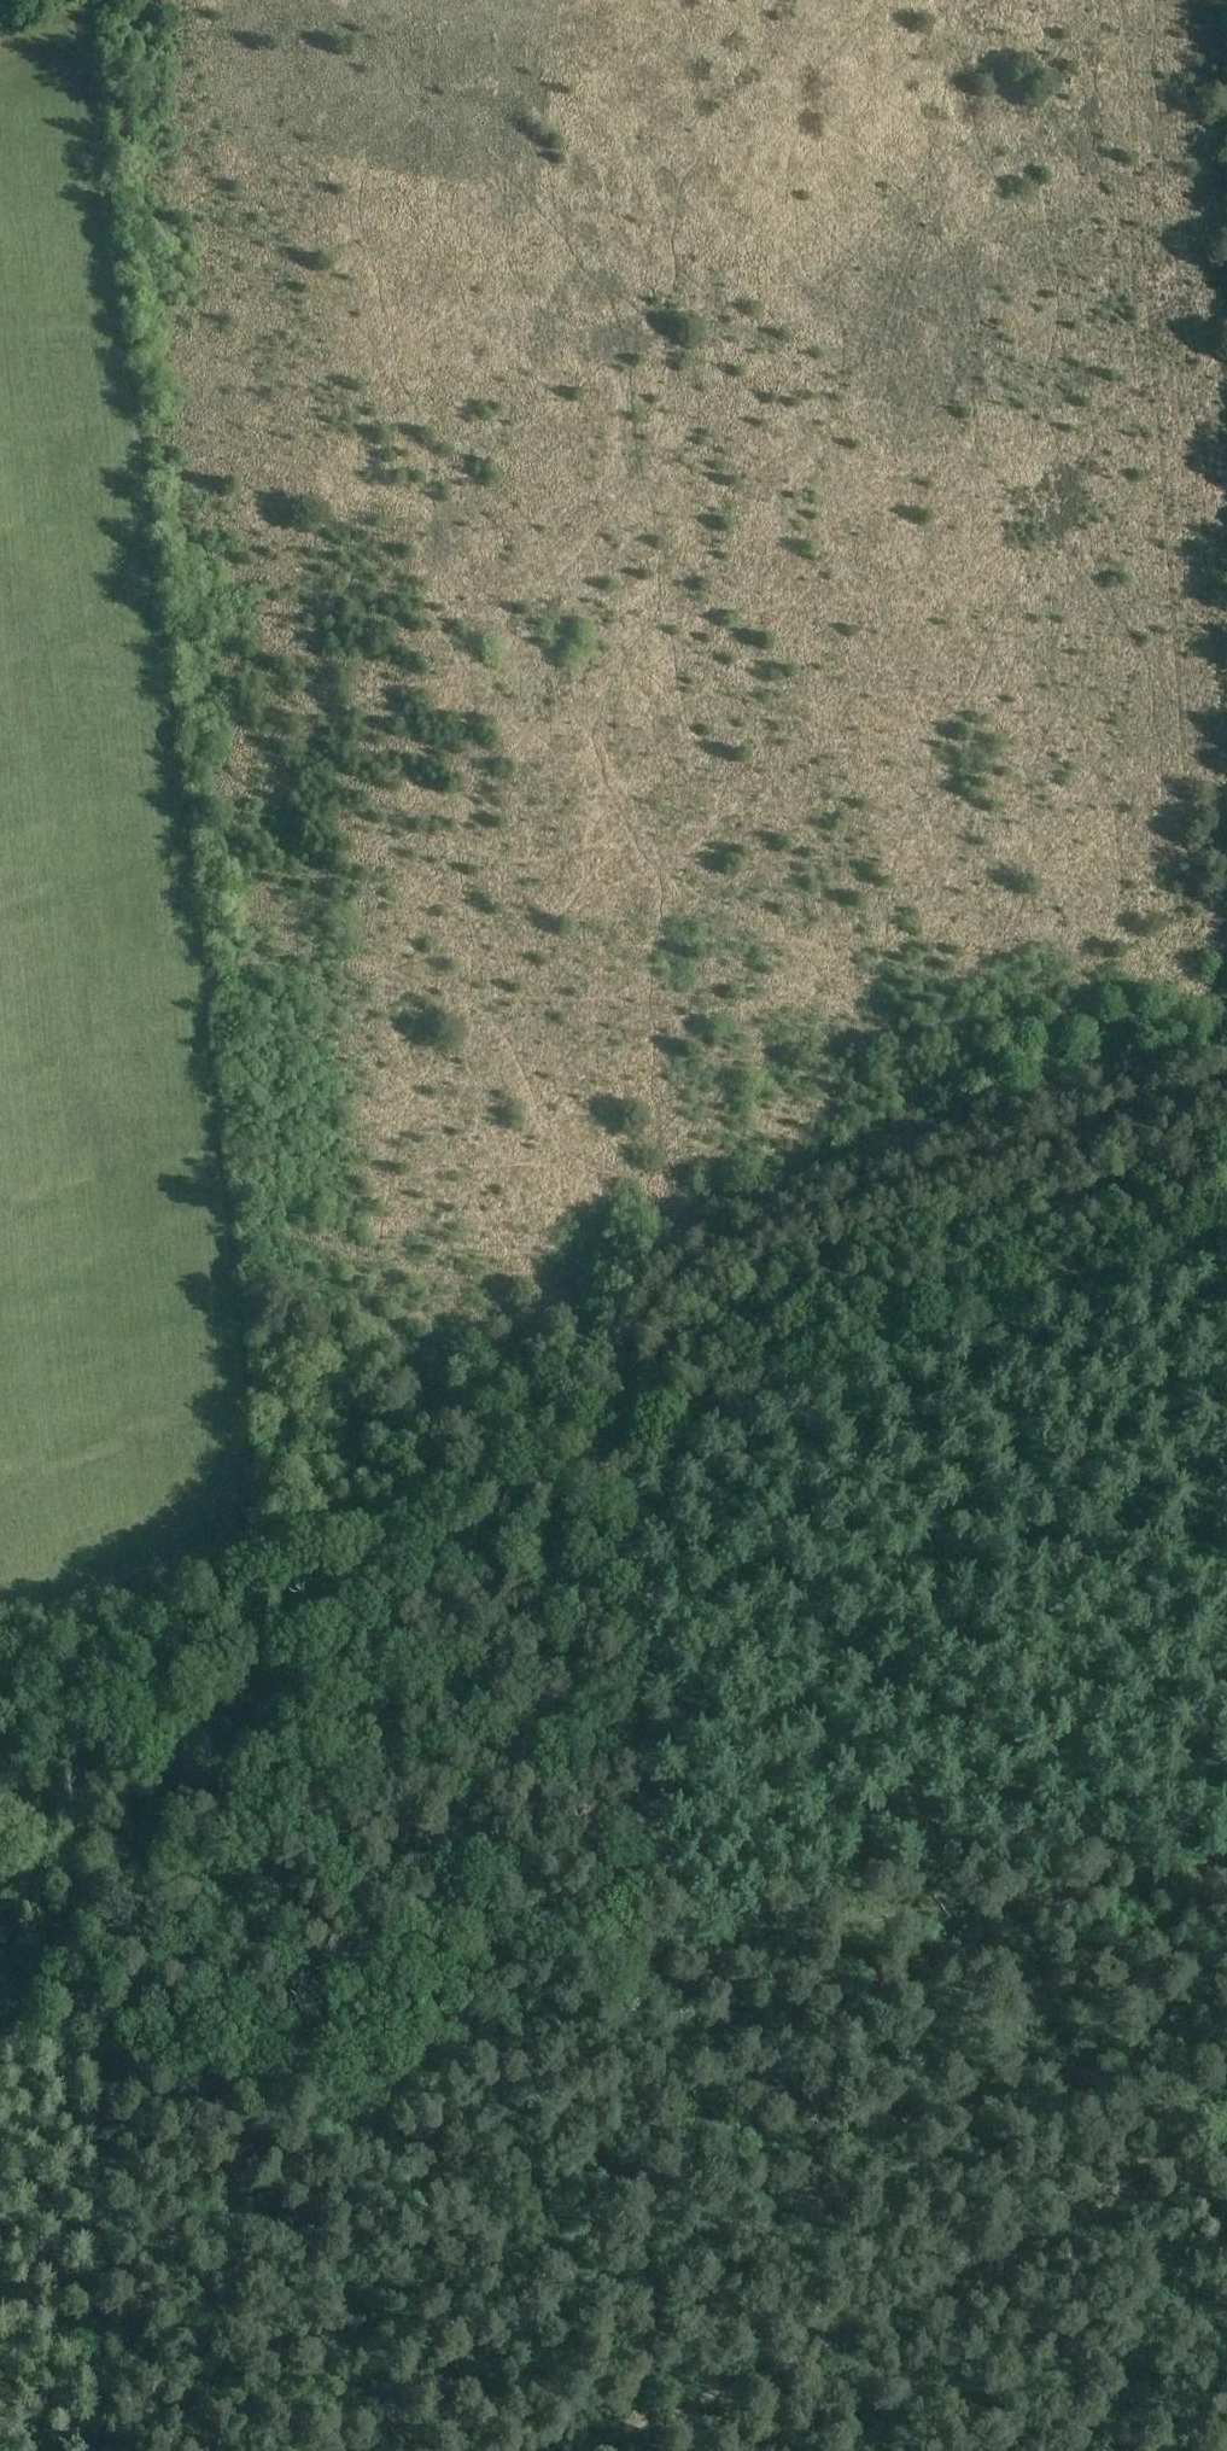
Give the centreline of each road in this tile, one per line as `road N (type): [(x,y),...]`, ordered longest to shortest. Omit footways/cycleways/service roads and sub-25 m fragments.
road 1 (track): [(1226,1088),(718,1247),(679,1264),(649,1304),(633,1397),(626,2422)]
road 2 (track): [(544,2450),(854,2334),(1102,2201),(1226,2094)]
road 3 (track): [(1226,1879),(627,1958)]

